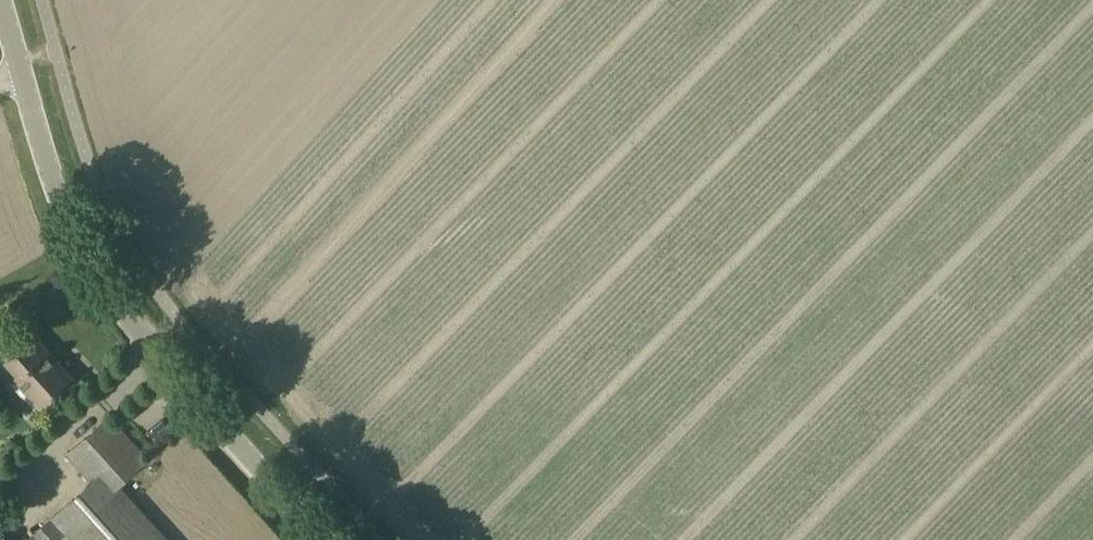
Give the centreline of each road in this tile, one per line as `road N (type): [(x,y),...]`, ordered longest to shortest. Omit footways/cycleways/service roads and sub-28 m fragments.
road 1 (tertiary): [(328,539),(83,259),(18,64)]

